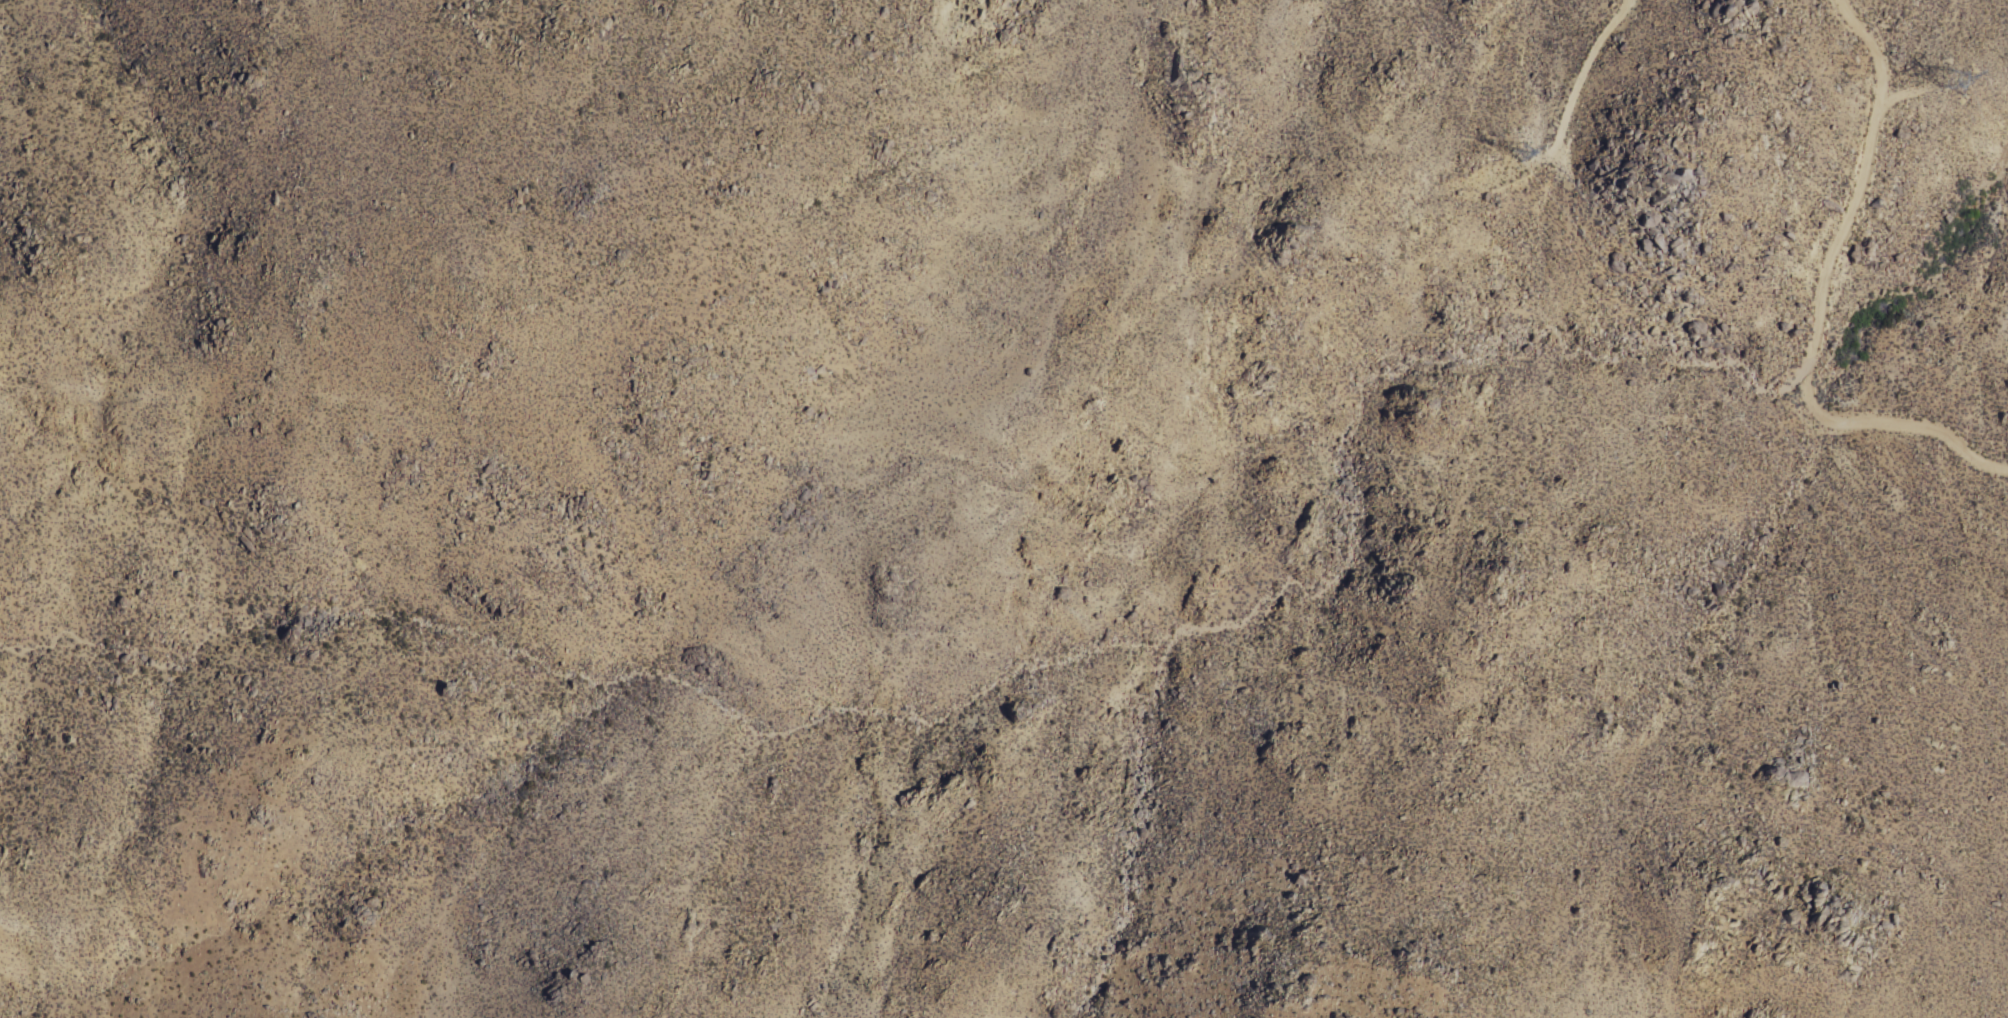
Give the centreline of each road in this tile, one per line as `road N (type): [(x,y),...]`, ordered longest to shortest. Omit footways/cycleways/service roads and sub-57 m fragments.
road 1 (track): [(2007,474),(1969,465),(1933,433),(1863,427),(1809,407),(1831,255),(1857,173),(1873,67),(1823,0)]
road 2 (track): [(1620,0),(1569,81),(1545,148)]

